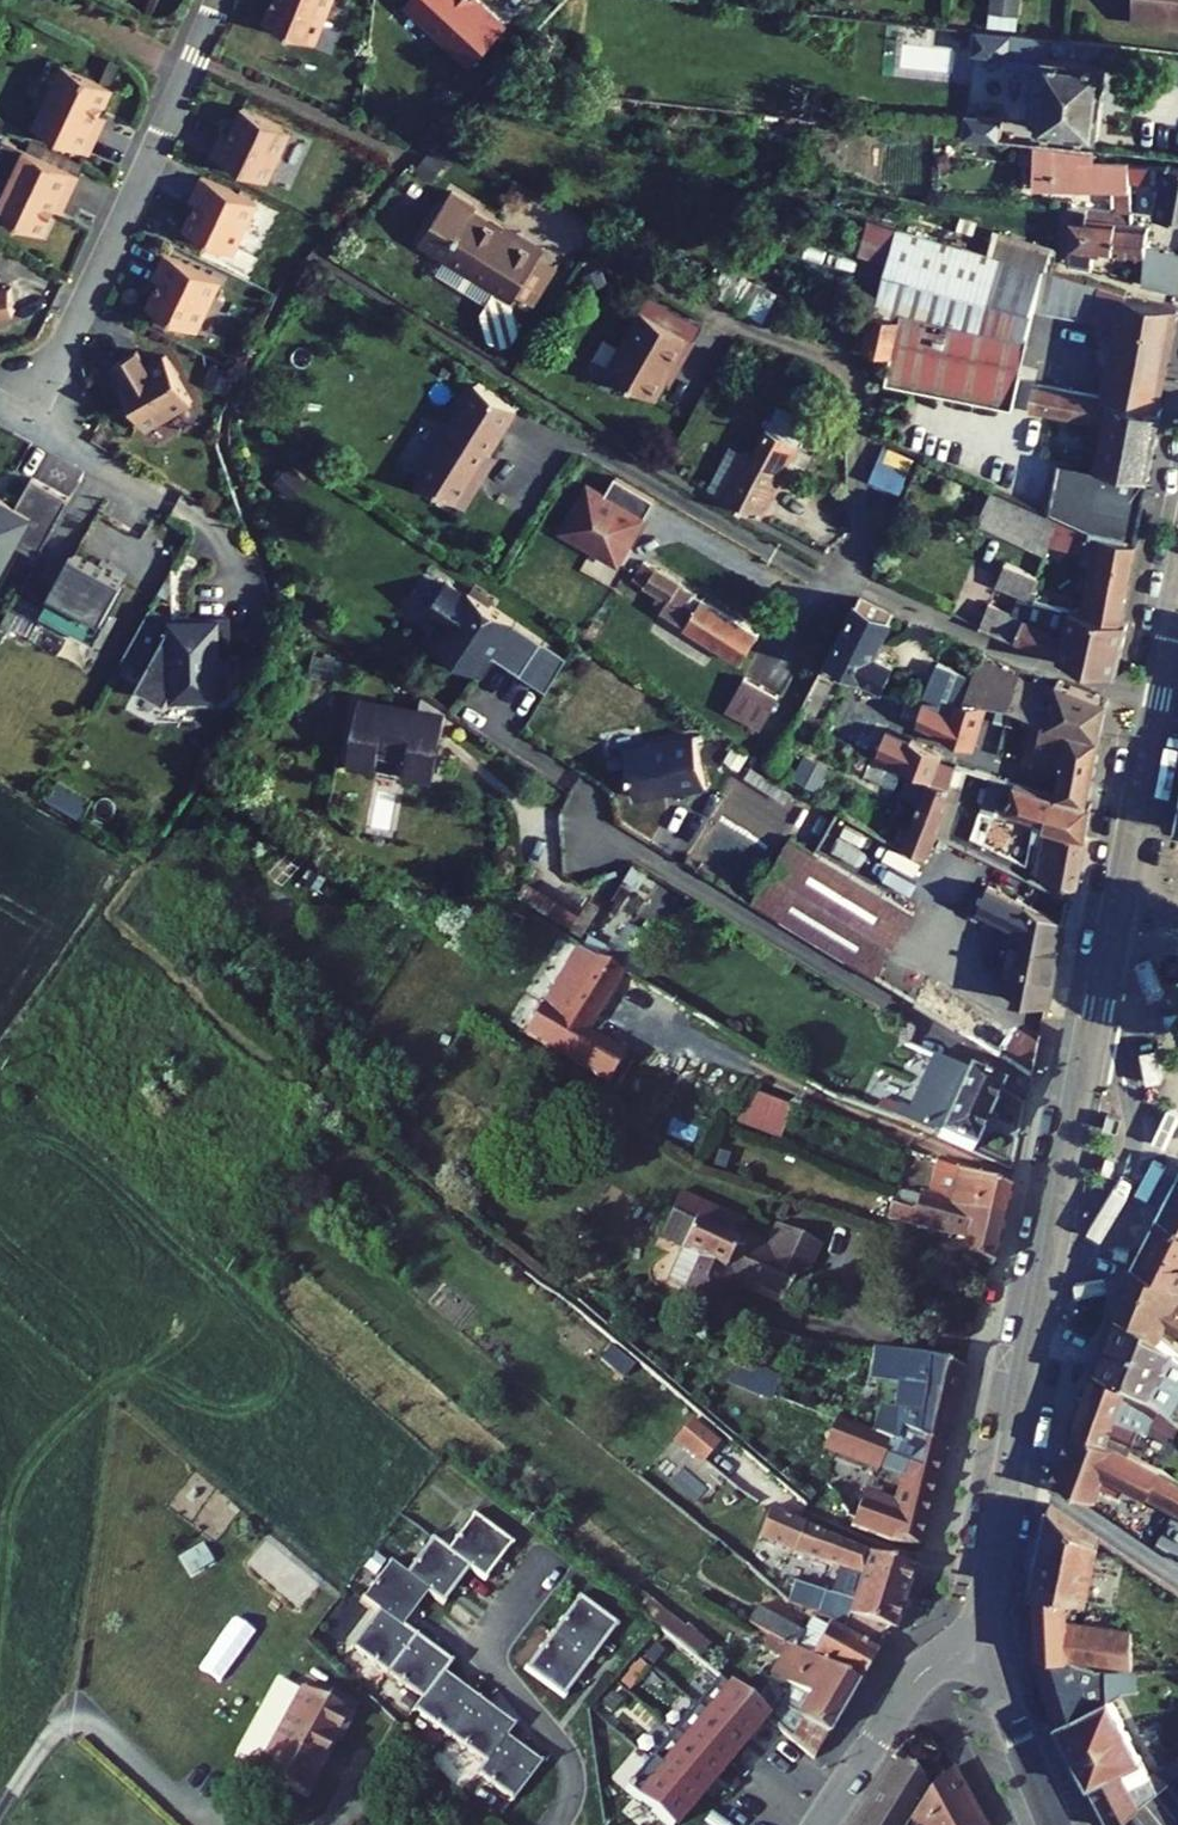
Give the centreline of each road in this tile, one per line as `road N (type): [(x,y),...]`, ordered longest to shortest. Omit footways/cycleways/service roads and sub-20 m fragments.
road 1 (tertiary): [(1156,701),(995,1535),(985,1647)]
road 2 (residential): [(851,573),(857,404),(849,374),(823,354),(730,320),(603,246)]
road 3 (residential): [(35,406),(217,0)]
road 4 (residential): [(851,573),(644,461),(505,371)]
road 5 (residential): [(1156,701),(1028,657),(851,573)]
road 6 (residential): [(558,1824),(574,1780),(570,1751),(497,1667),(491,1645),(546,1565)]
road 7 (tertiary): [(985,1647),(943,1659),(910,1687),(822,1824)]
road 8 (residential): [(985,1647),(1053,1824)]

